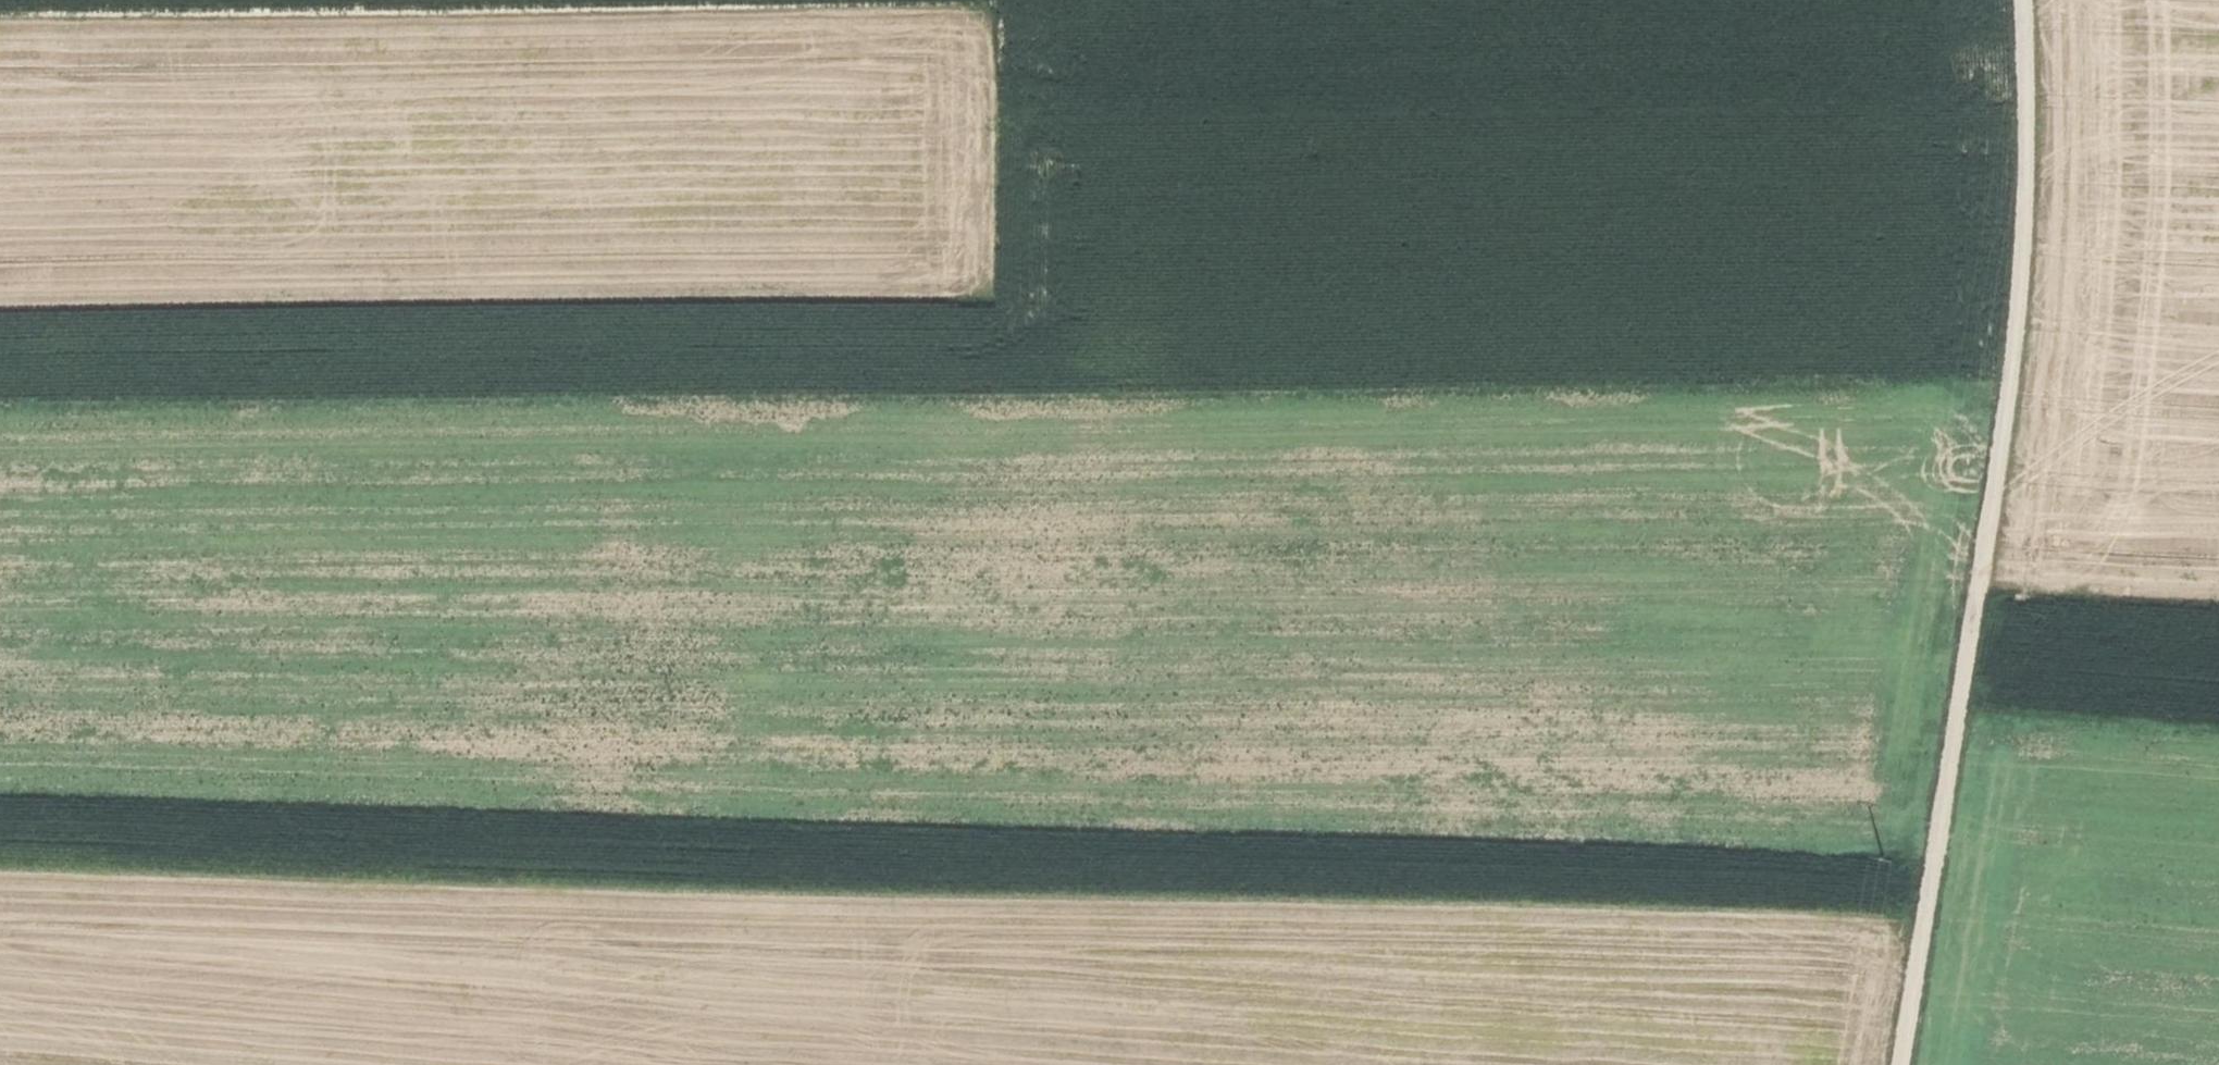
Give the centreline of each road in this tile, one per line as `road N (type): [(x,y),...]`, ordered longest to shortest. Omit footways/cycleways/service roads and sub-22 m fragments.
road 1 (track): [(1906,1064),(2029,350),(2037,0)]

